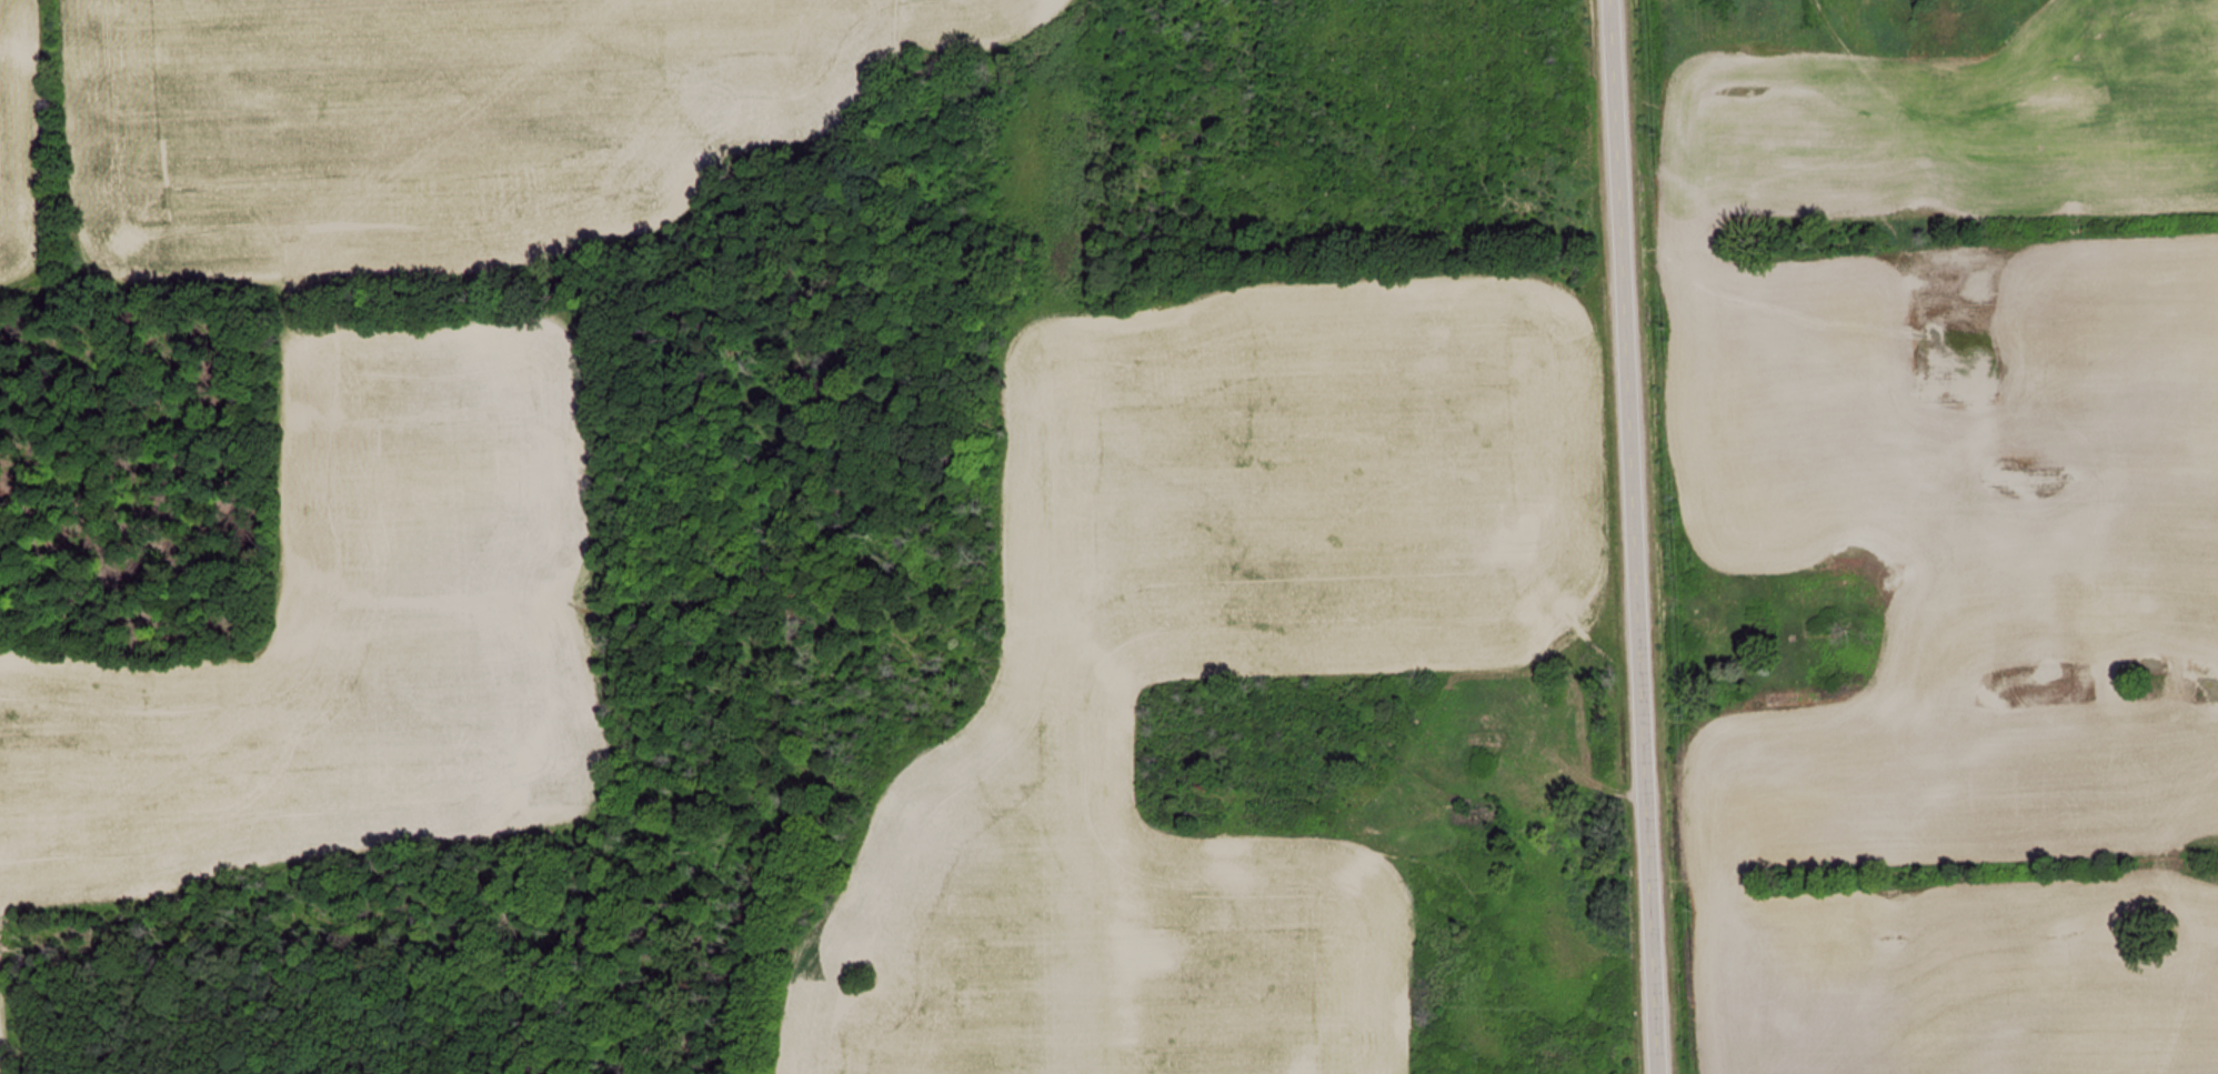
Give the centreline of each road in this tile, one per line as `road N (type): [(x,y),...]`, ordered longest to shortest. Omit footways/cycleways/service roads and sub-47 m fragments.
road 1 (residential): [(1656,1073),(1609,0)]

